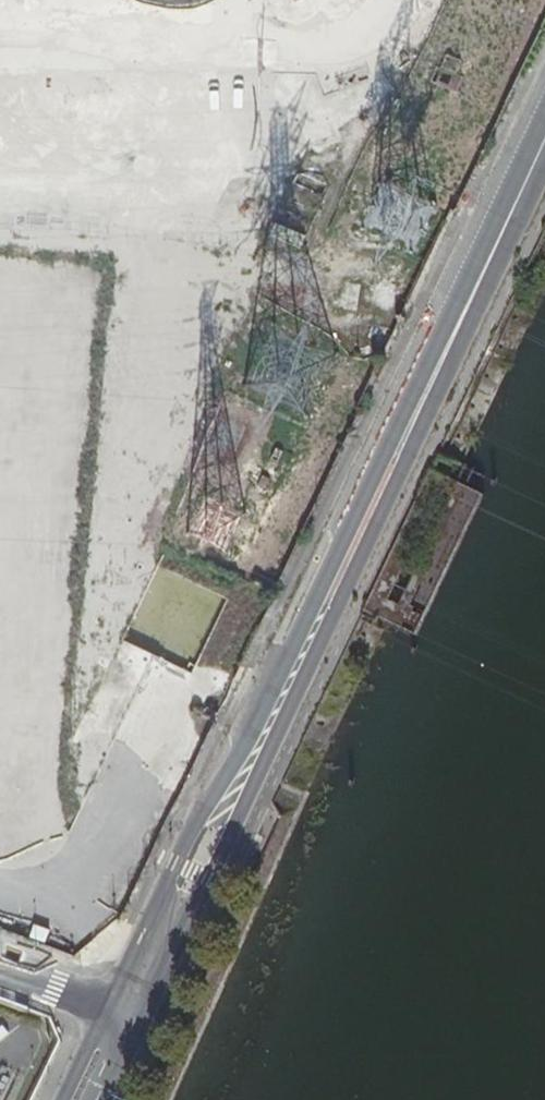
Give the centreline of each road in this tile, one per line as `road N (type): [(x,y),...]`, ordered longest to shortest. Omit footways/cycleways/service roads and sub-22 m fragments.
road 1 (secondary): [(140,1023),(463,352),(488,265)]
road 2 (secondary): [(488,265),(441,323),(415,375),(174,862),(112,1008)]
road 3 (secondary): [(488,265),(544,133)]

